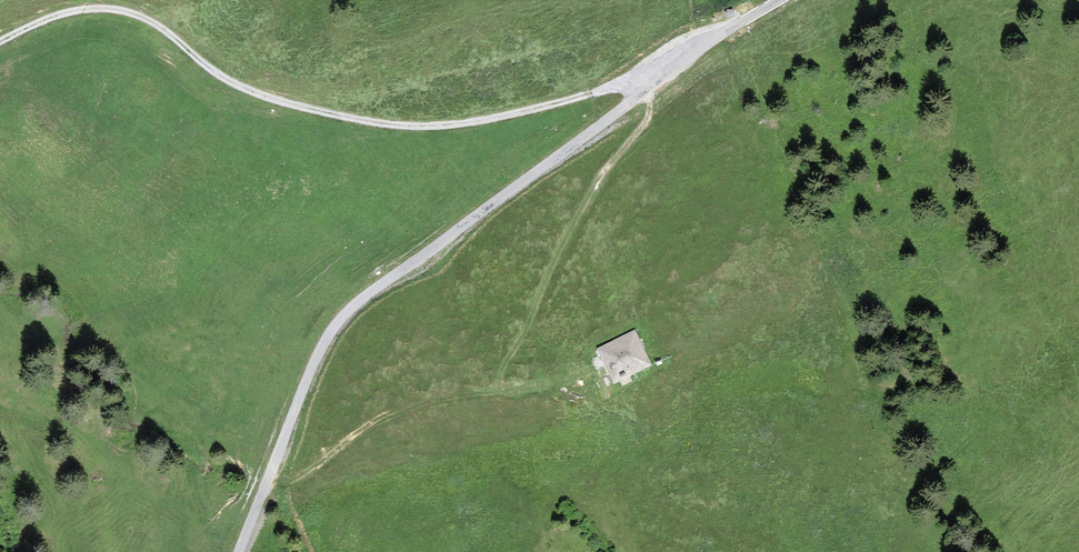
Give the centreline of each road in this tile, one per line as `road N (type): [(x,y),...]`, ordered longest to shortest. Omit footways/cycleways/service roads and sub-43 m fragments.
road 1 (unclassified): [(780,0),(713,41),(348,312),(307,379),(239,551)]
road 2 (track): [(662,78),(648,74),(468,123),(397,125),(258,94),(224,79),(159,27),(120,11),(65,13),(0,42)]
road 3 (track): [(584,372),(507,391),(499,382),(601,175),(647,120),(645,90)]
road 4 (track): [(268,478),(291,480),(381,416),(501,389)]

